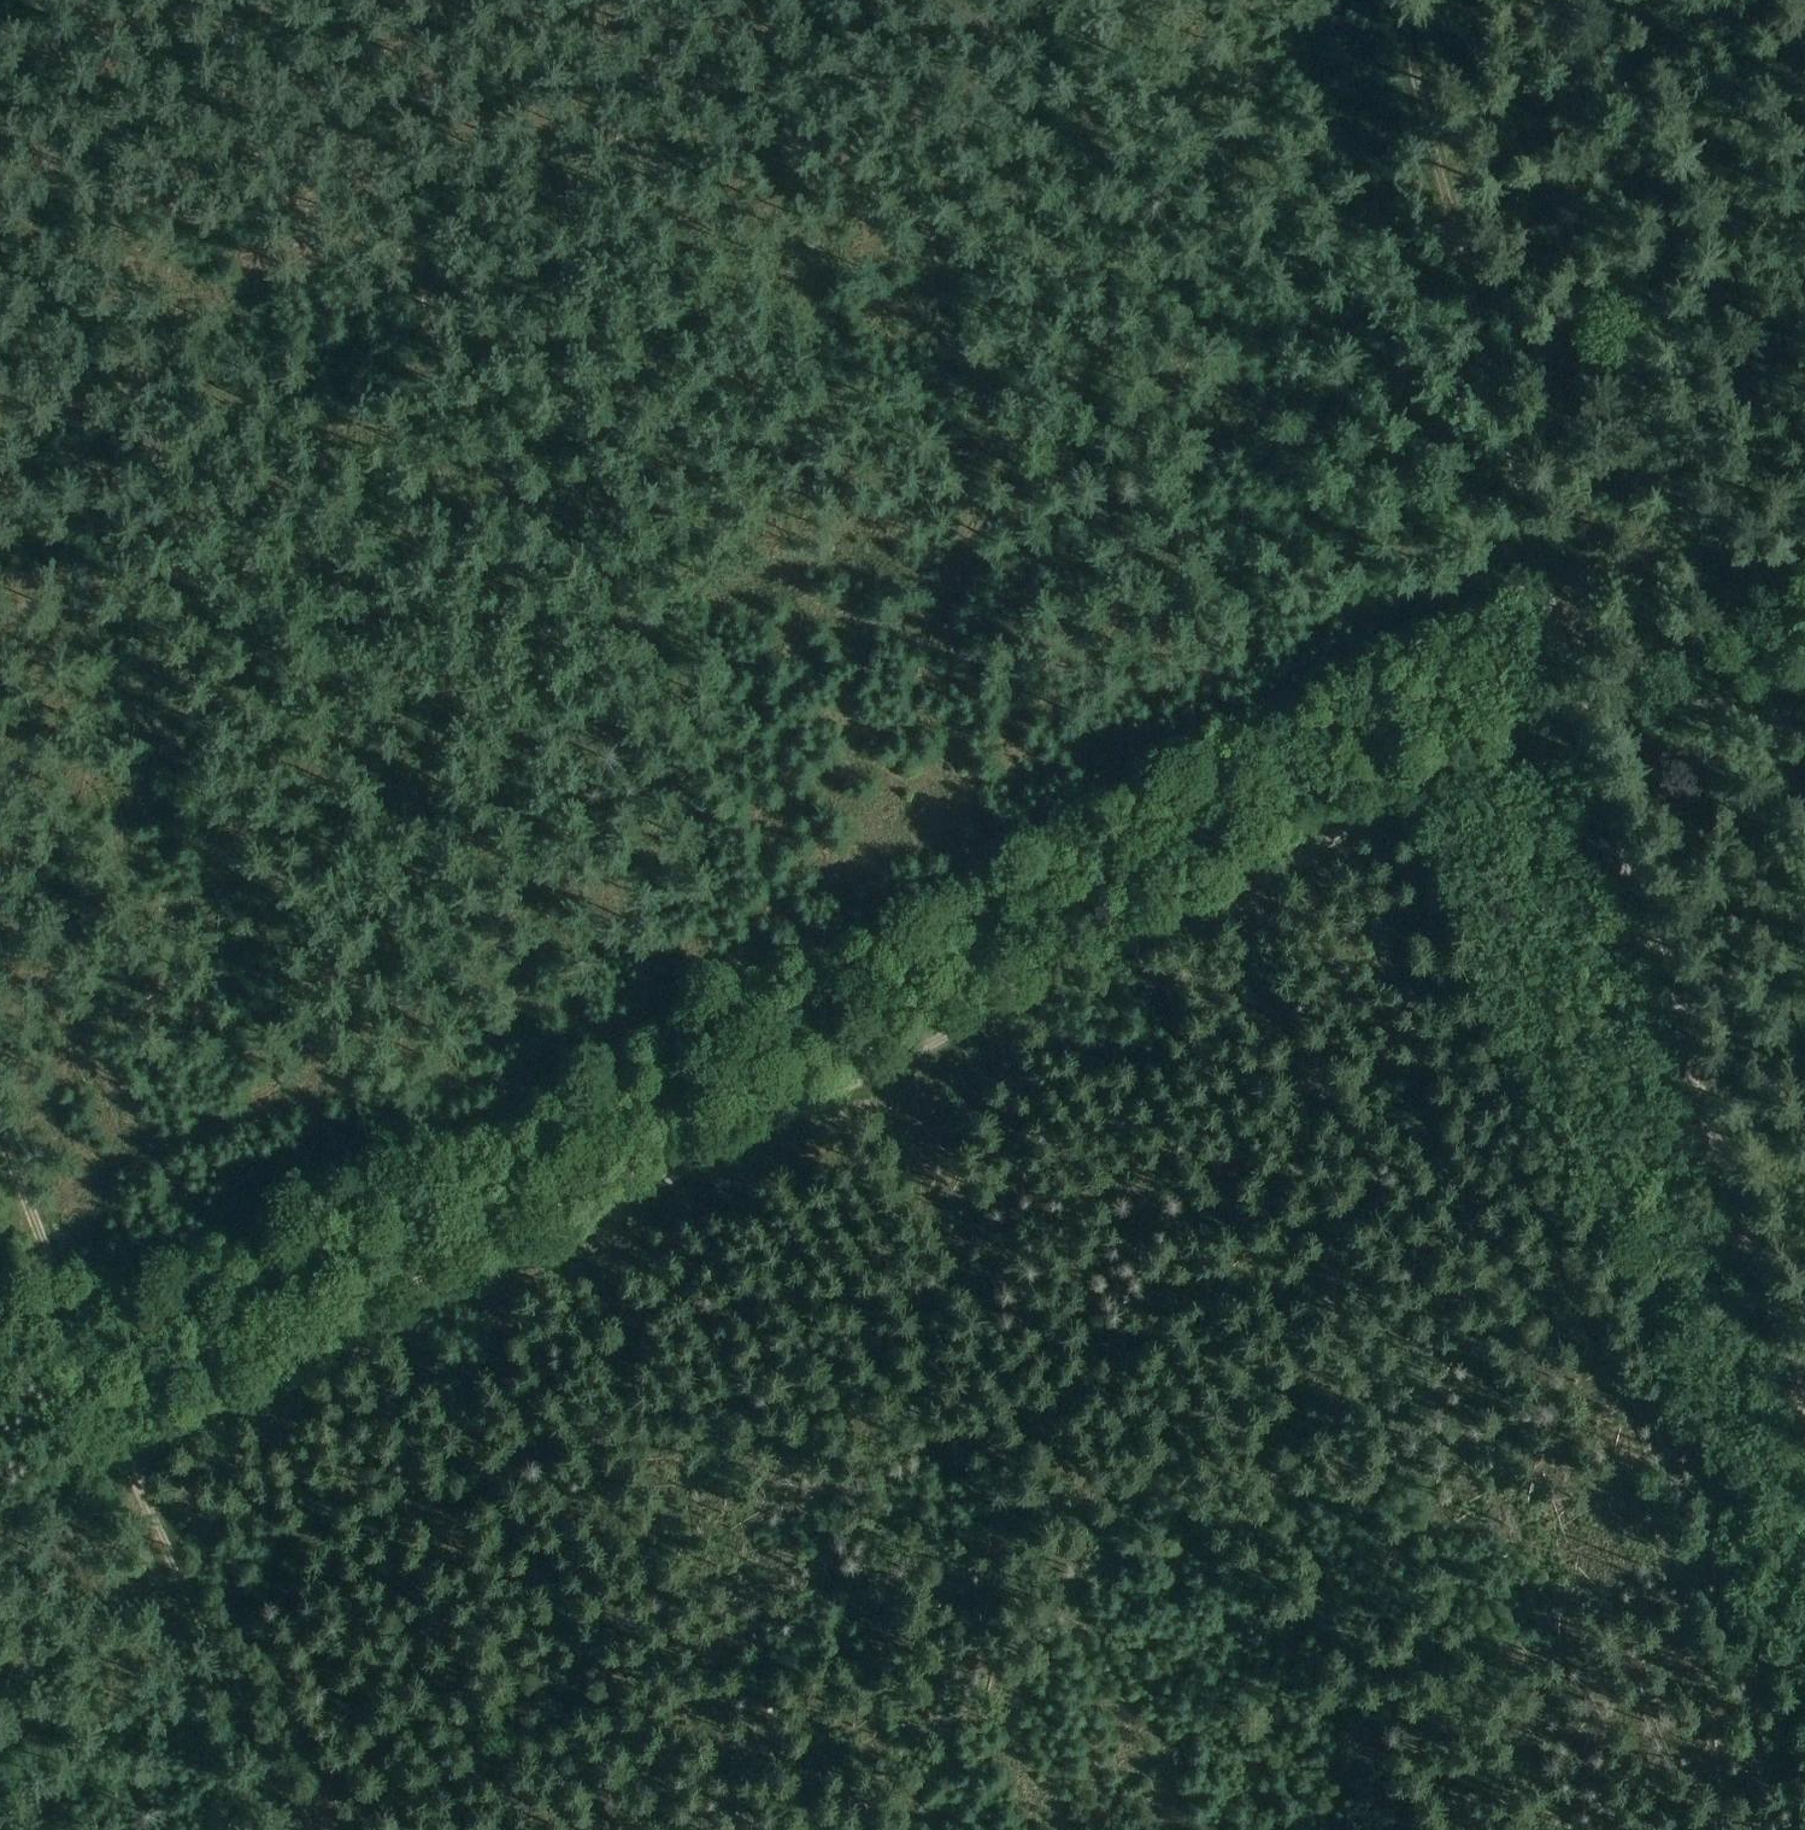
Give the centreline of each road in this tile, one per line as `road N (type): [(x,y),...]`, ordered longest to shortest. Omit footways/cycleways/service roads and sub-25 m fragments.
road 1 (track): [(1804,569),(1594,684),(1573,714),(0,1522)]
road 2 (track): [(0,1128),(127,1457),(313,1829)]
road 3 (track): [(1573,714),(1804,1422)]
road 4 (track): [(1580,703),(1393,0)]
road 5 (track): [(1573,714),(1804,686)]

